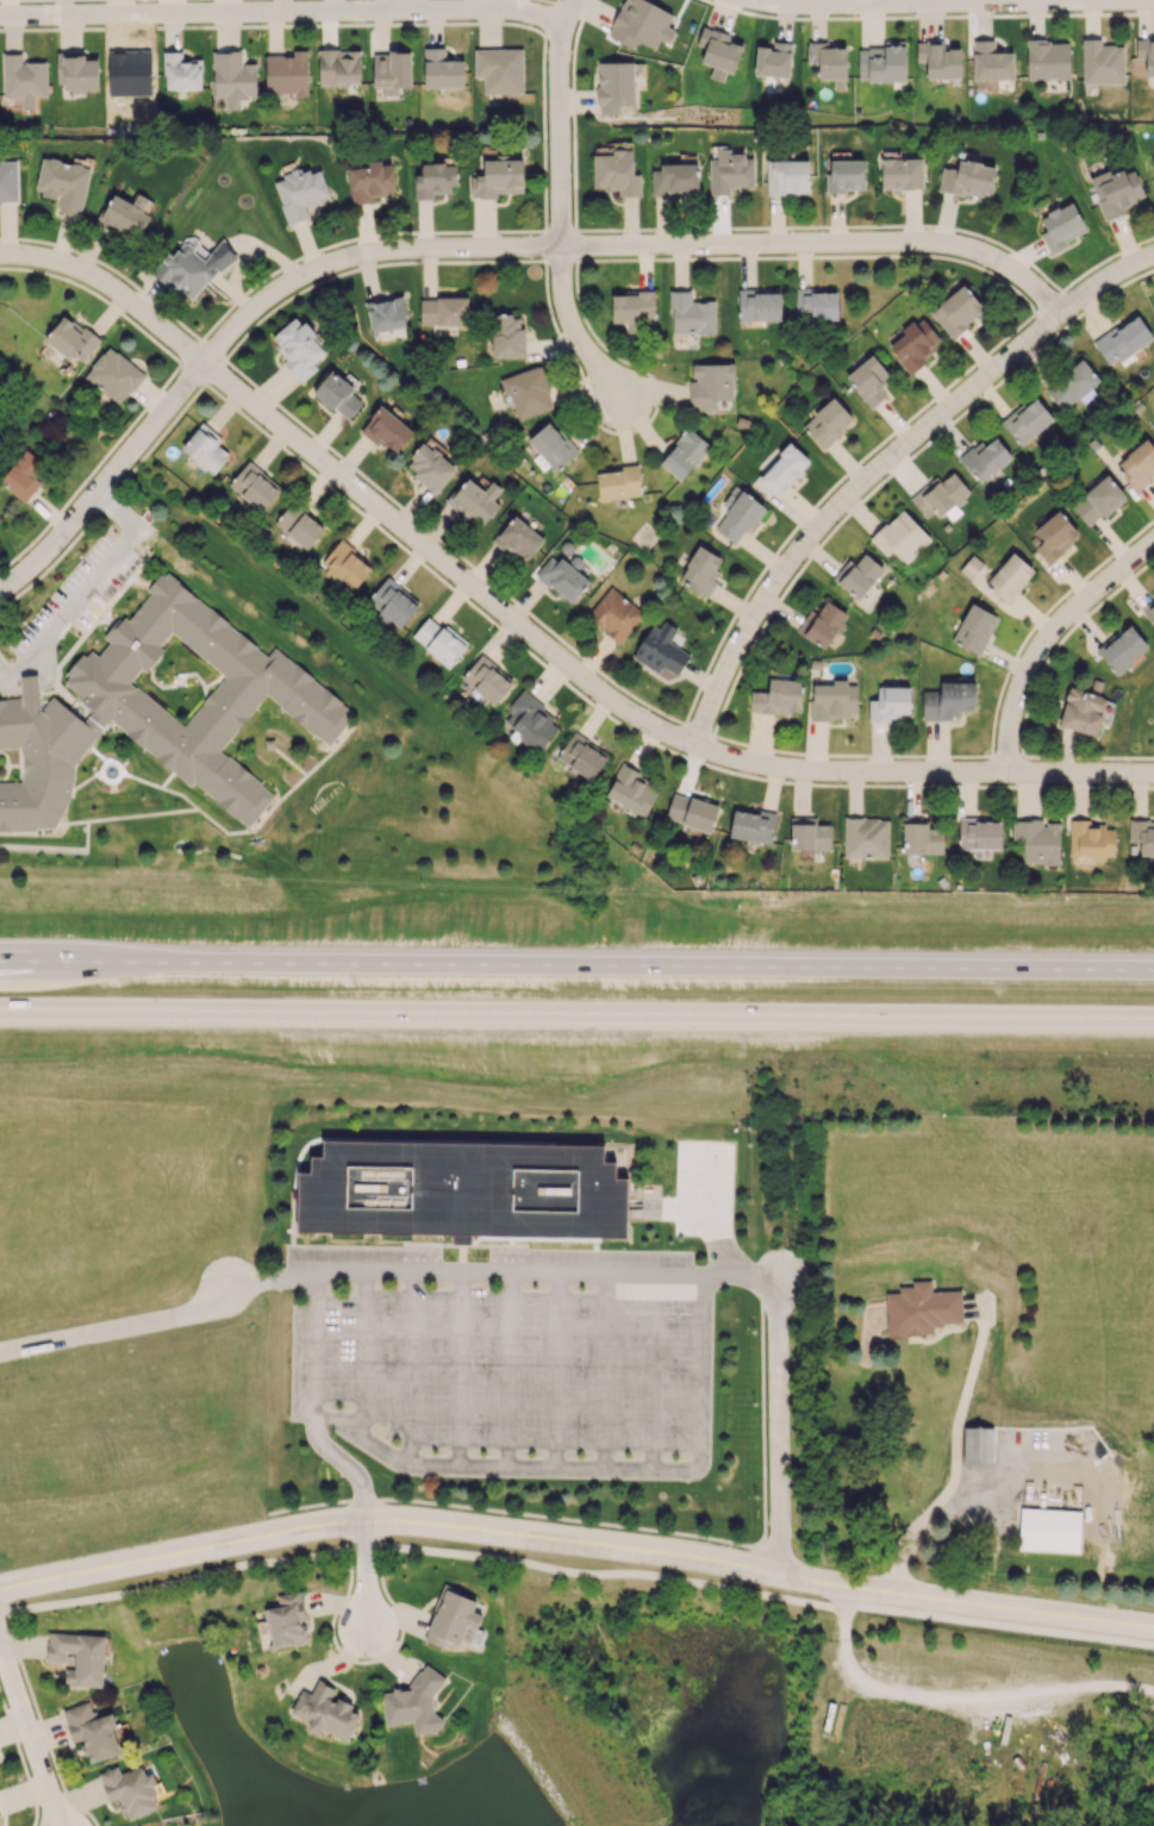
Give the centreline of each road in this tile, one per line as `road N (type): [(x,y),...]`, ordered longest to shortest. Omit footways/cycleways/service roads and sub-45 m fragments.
road 1 (residential): [(0,261),(74,271),(108,292),(585,686),(662,734),(718,759),(825,776),(1153,781)]
road 2 (tertiary): [(1153,1627),(698,1557),(367,1519),(0,1589)]
road 3 (trunk): [(1153,970),(0,961)]
road 4 (trunk): [(0,1009),(1153,1017)]
road 5 (residential): [(205,367),(261,307),(300,281),(369,256),(972,252),(1005,268),(1059,314)]
road 6 (residential): [(700,751),(763,605),(821,530),(1059,314)]
road 7 (residential): [(0,16),(498,10),(564,23)]
road 8 (residential): [(760,0),(1122,0)]
road 9 (residential): [(0,595),(38,565),(205,367)]
road 10 (residential): [(1009,780),(1011,727),(1029,668),(1049,638),(1153,547)]
road 11 (residential): [(775,1286),(778,1570)]
road 12 (residential): [(575,0),(559,63),(562,251)]
road 13 (residential): [(0,1352),(189,1312),(230,1289)]
road 14 (residential): [(0,1645),(60,1825)]
road 15 (residential): [(562,251),(572,326),(624,400)]

